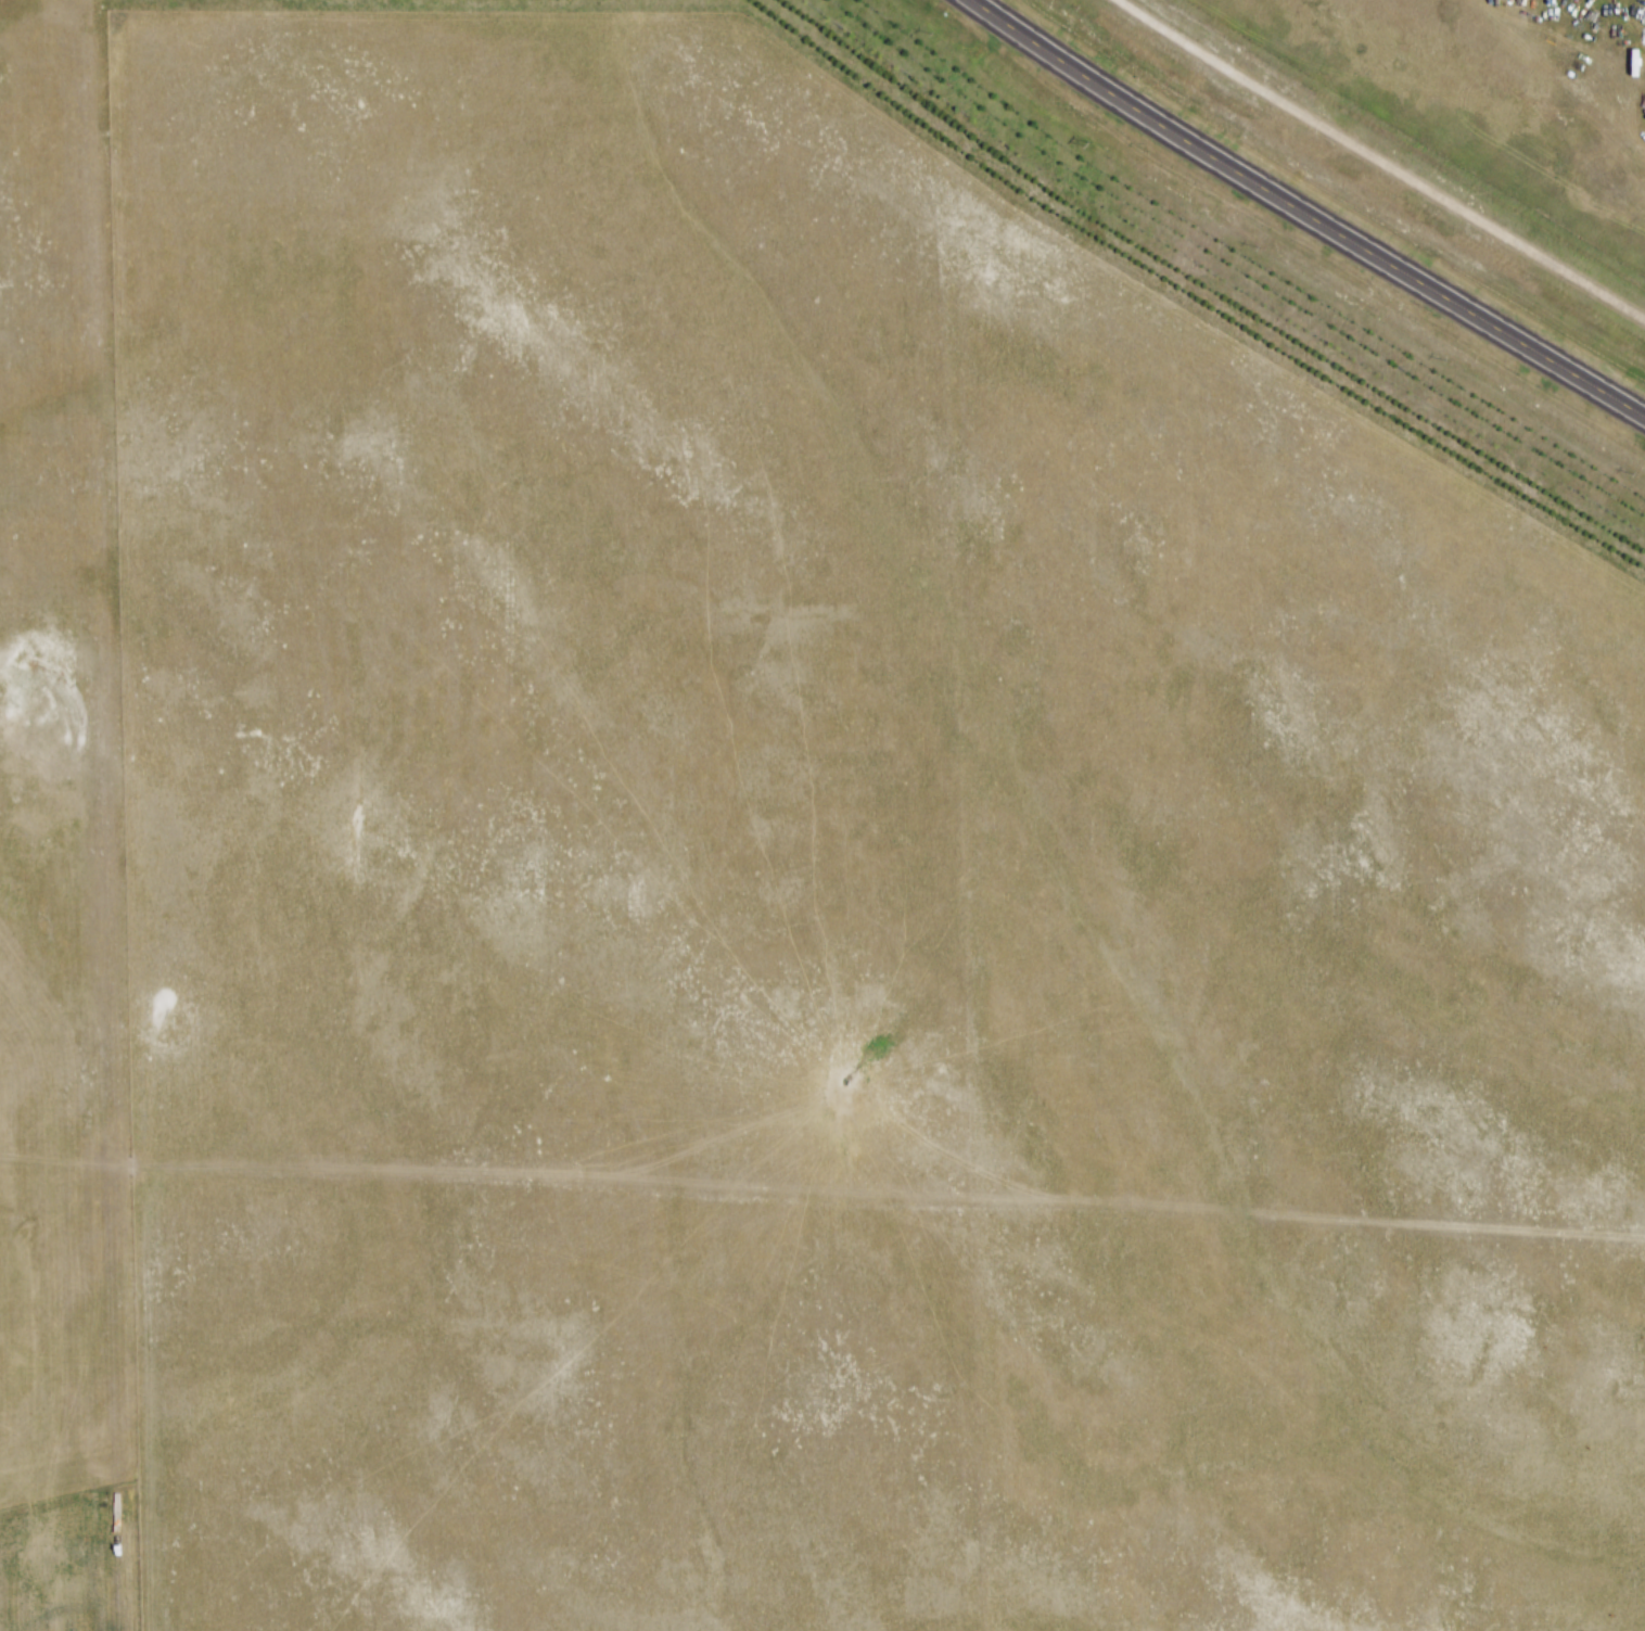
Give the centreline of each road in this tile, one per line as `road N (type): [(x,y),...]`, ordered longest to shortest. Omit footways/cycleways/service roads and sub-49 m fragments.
road 1 (primary): [(1644,415),(1095,82),(976,0)]

